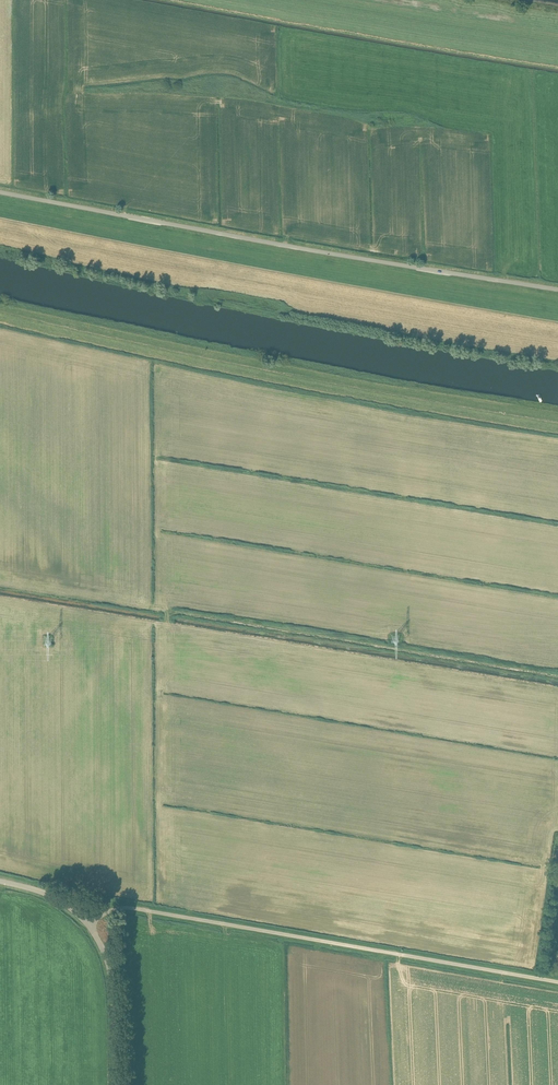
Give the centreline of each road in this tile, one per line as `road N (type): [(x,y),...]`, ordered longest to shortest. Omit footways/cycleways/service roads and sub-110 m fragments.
road 1 (tertiary): [(0,191),(557,290)]
road 2 (unclassified): [(557,982),(136,909),(87,924)]
road 3 (unclassified): [(115,1084),(112,980),(87,924)]

